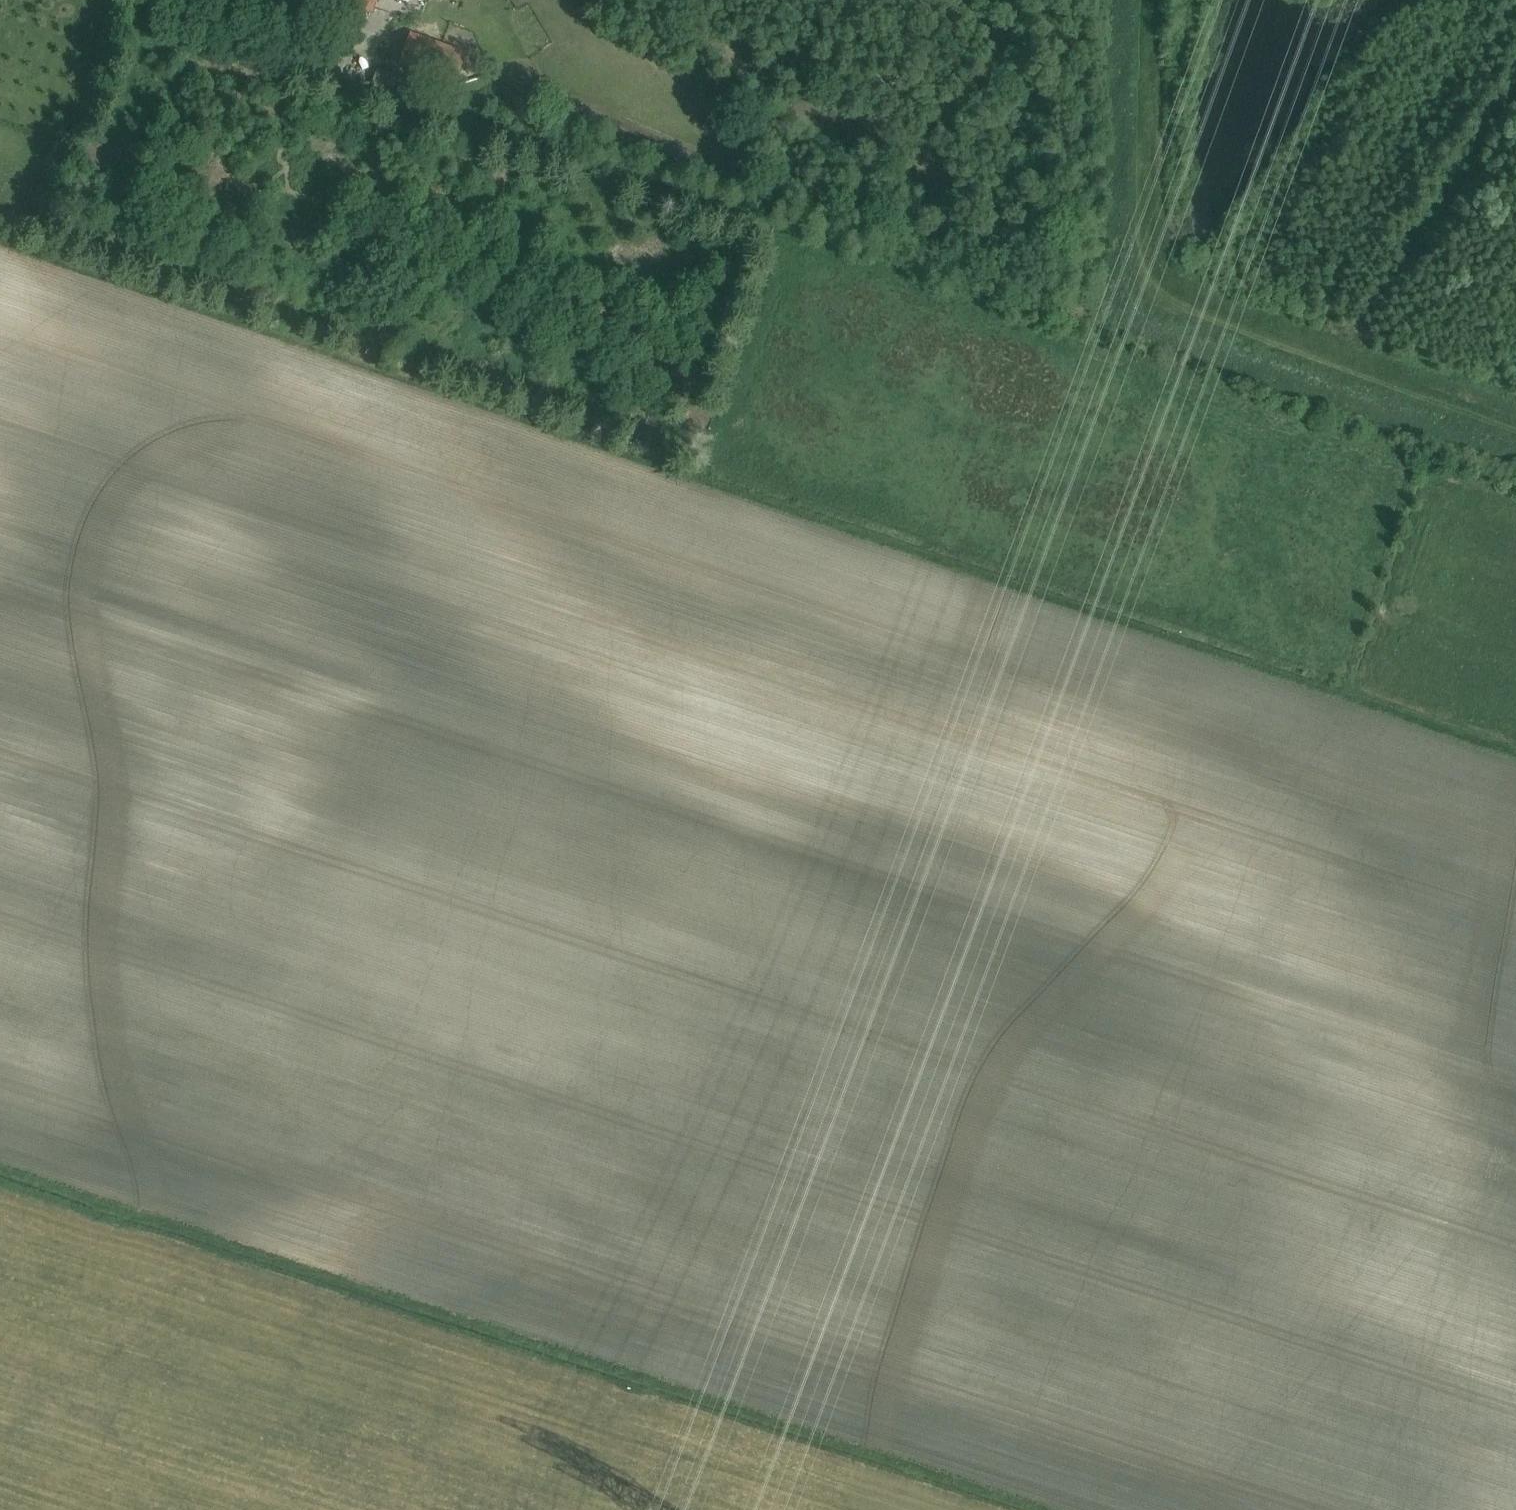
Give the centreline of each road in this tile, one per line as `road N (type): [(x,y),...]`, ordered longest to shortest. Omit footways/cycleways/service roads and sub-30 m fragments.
road 1 (track): [(1515,430),(1159,293),(1136,252),(1132,215),(1137,0)]

